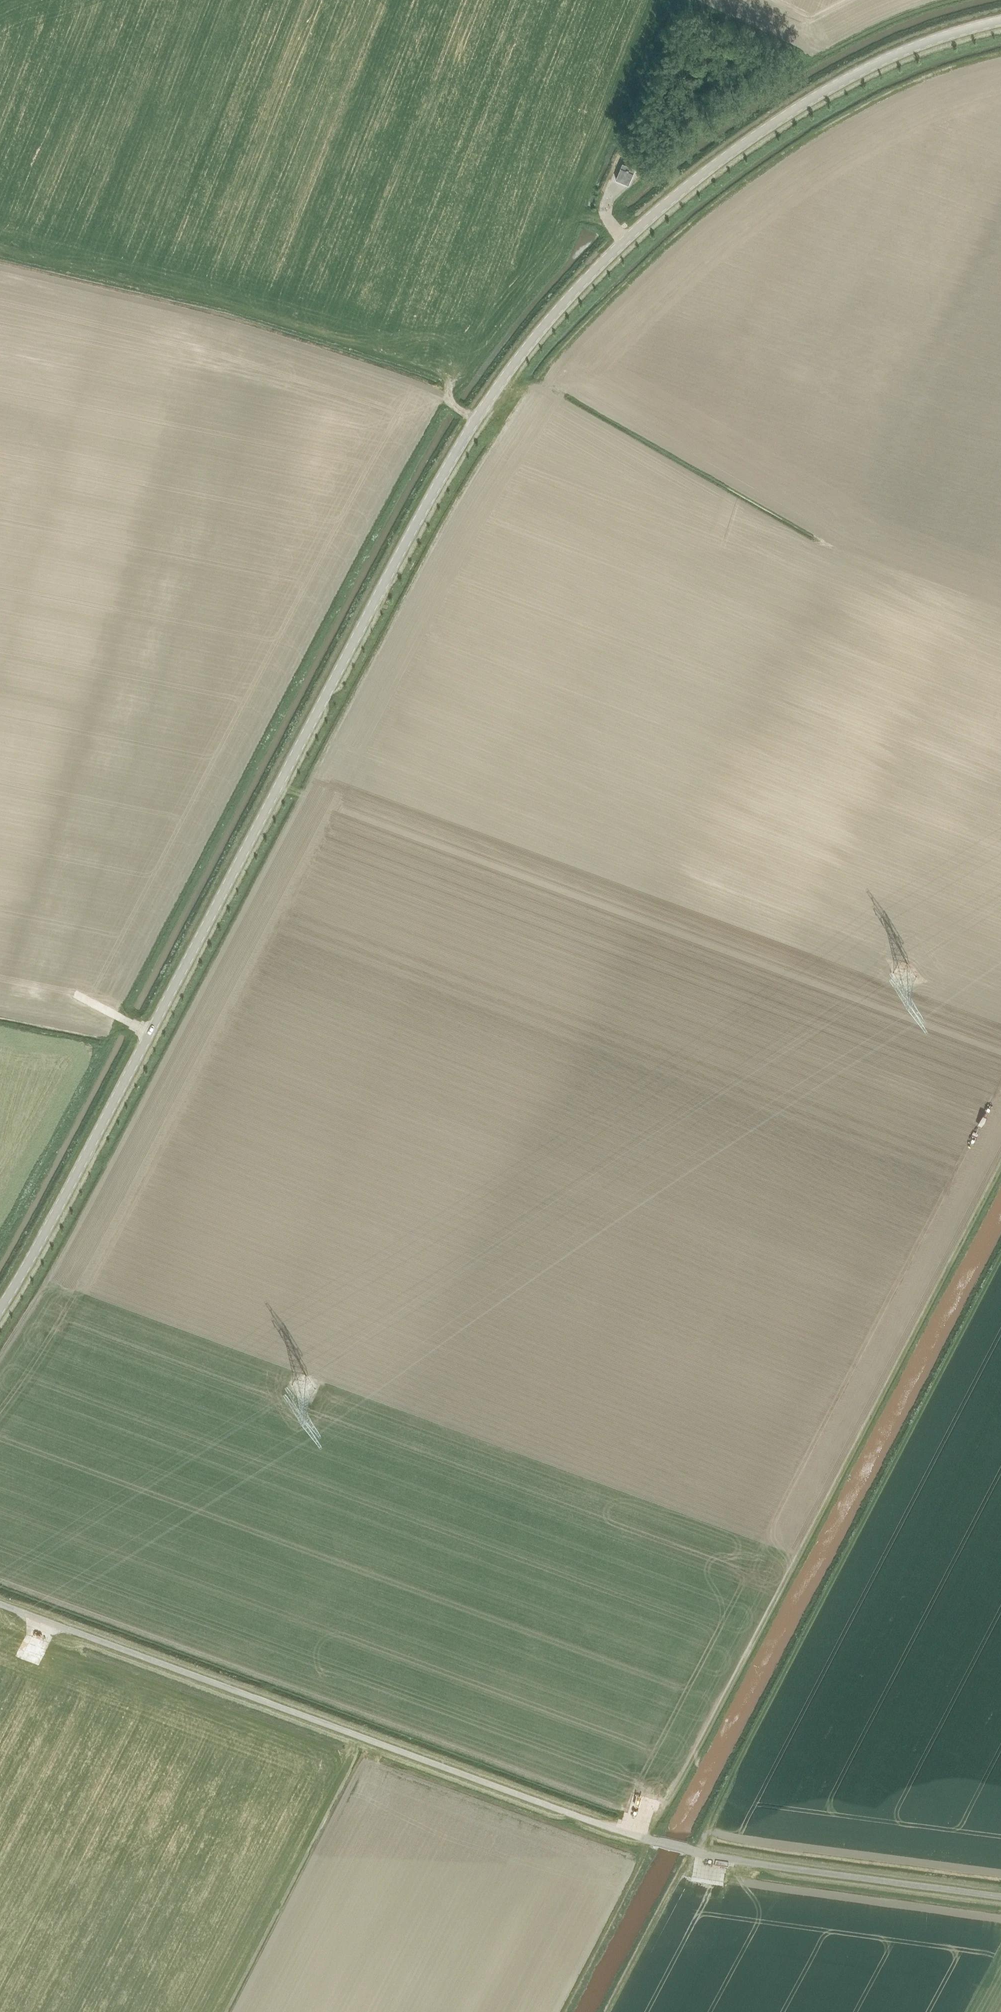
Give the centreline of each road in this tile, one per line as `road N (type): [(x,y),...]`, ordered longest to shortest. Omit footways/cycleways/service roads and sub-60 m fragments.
road 1 (tertiary): [(1000,22),(913,48),(771,125),(670,200),(546,323),(434,493),(0,1310)]
road 2 (unclassified): [(1000,1896),(785,1868),(651,1840),(0,1605)]

